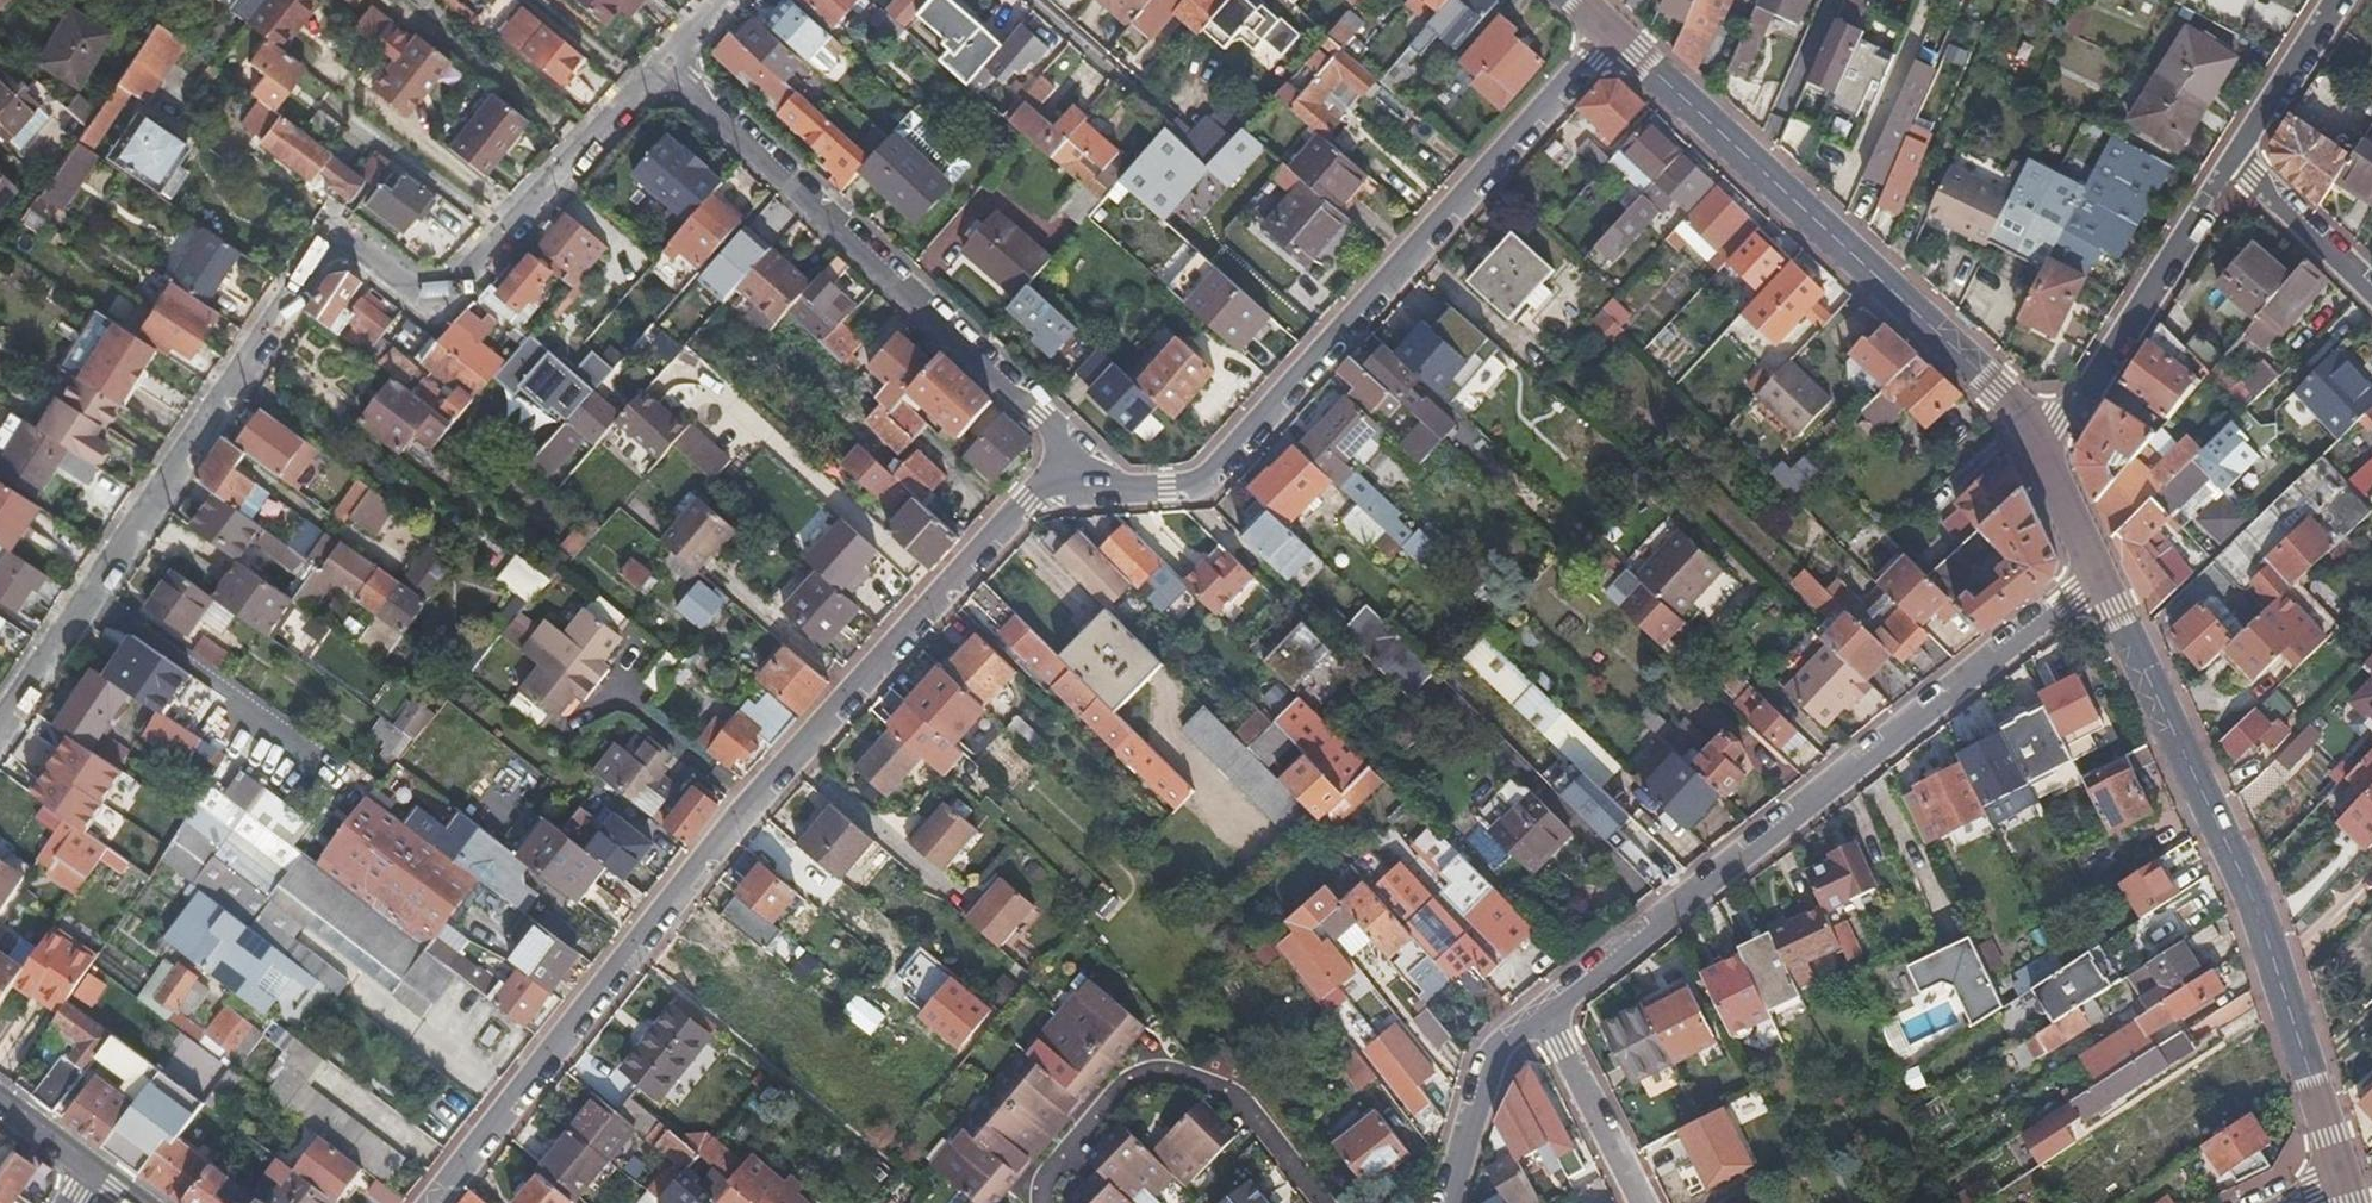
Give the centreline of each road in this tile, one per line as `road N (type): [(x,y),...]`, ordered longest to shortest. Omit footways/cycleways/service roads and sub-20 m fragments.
road 1 (residential): [(0,734),(335,238),(428,295),(453,291),(662,62)]
road 2 (residential): [(1076,452),(738,809),(428,1202)]
road 3 (residential): [(1611,31),(1199,481),(1116,490),(1076,452)]
road 4 (residential): [(1545,1018),(2102,582)]
road 5 (residential): [(2102,582),(2252,899),(2343,1181)]
road 6 (residential): [(1611,31),(2020,411),(2036,442)]
road 7 (residential): [(662,62),(1076,452)]
road 8 (residential): [(2036,442),(2063,422),(2233,159)]
road 9 (residential): [(1452,1202),(1495,1057),(1545,1018)]
road 10 (residential): [(1642,1202),(1545,1018)]
road 11 (residential): [(2371,290),(2233,159)]
road 12 (residential): [(2233,159),(2332,0)]
road 13 (residential): [(1025,0),(1165,121)]
road 14 (residential): [(2036,442),(2102,582)]

